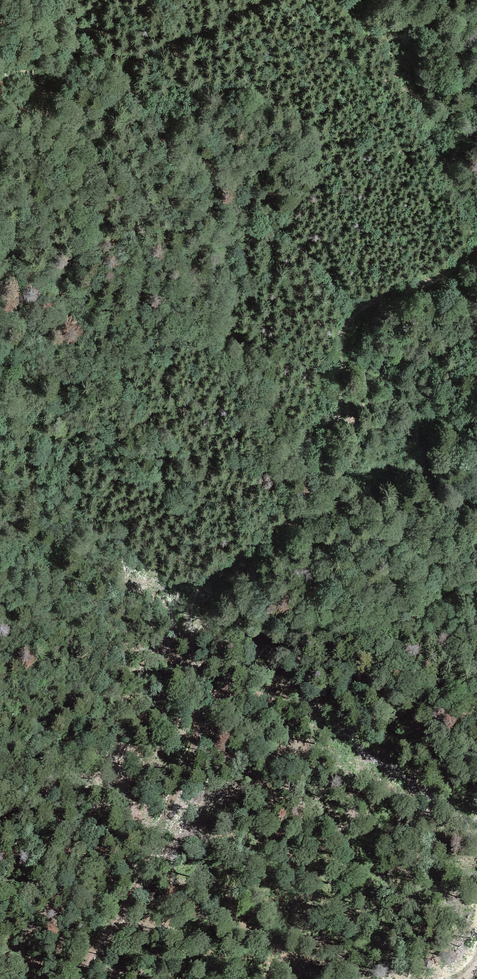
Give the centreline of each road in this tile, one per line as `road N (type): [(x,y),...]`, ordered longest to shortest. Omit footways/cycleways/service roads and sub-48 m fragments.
road 1 (track): [(476,246),(436,280),(353,315),(342,344),(336,425),(309,495),(283,529),(199,589),(190,617),(198,713),(192,759),(150,863),(77,978)]

